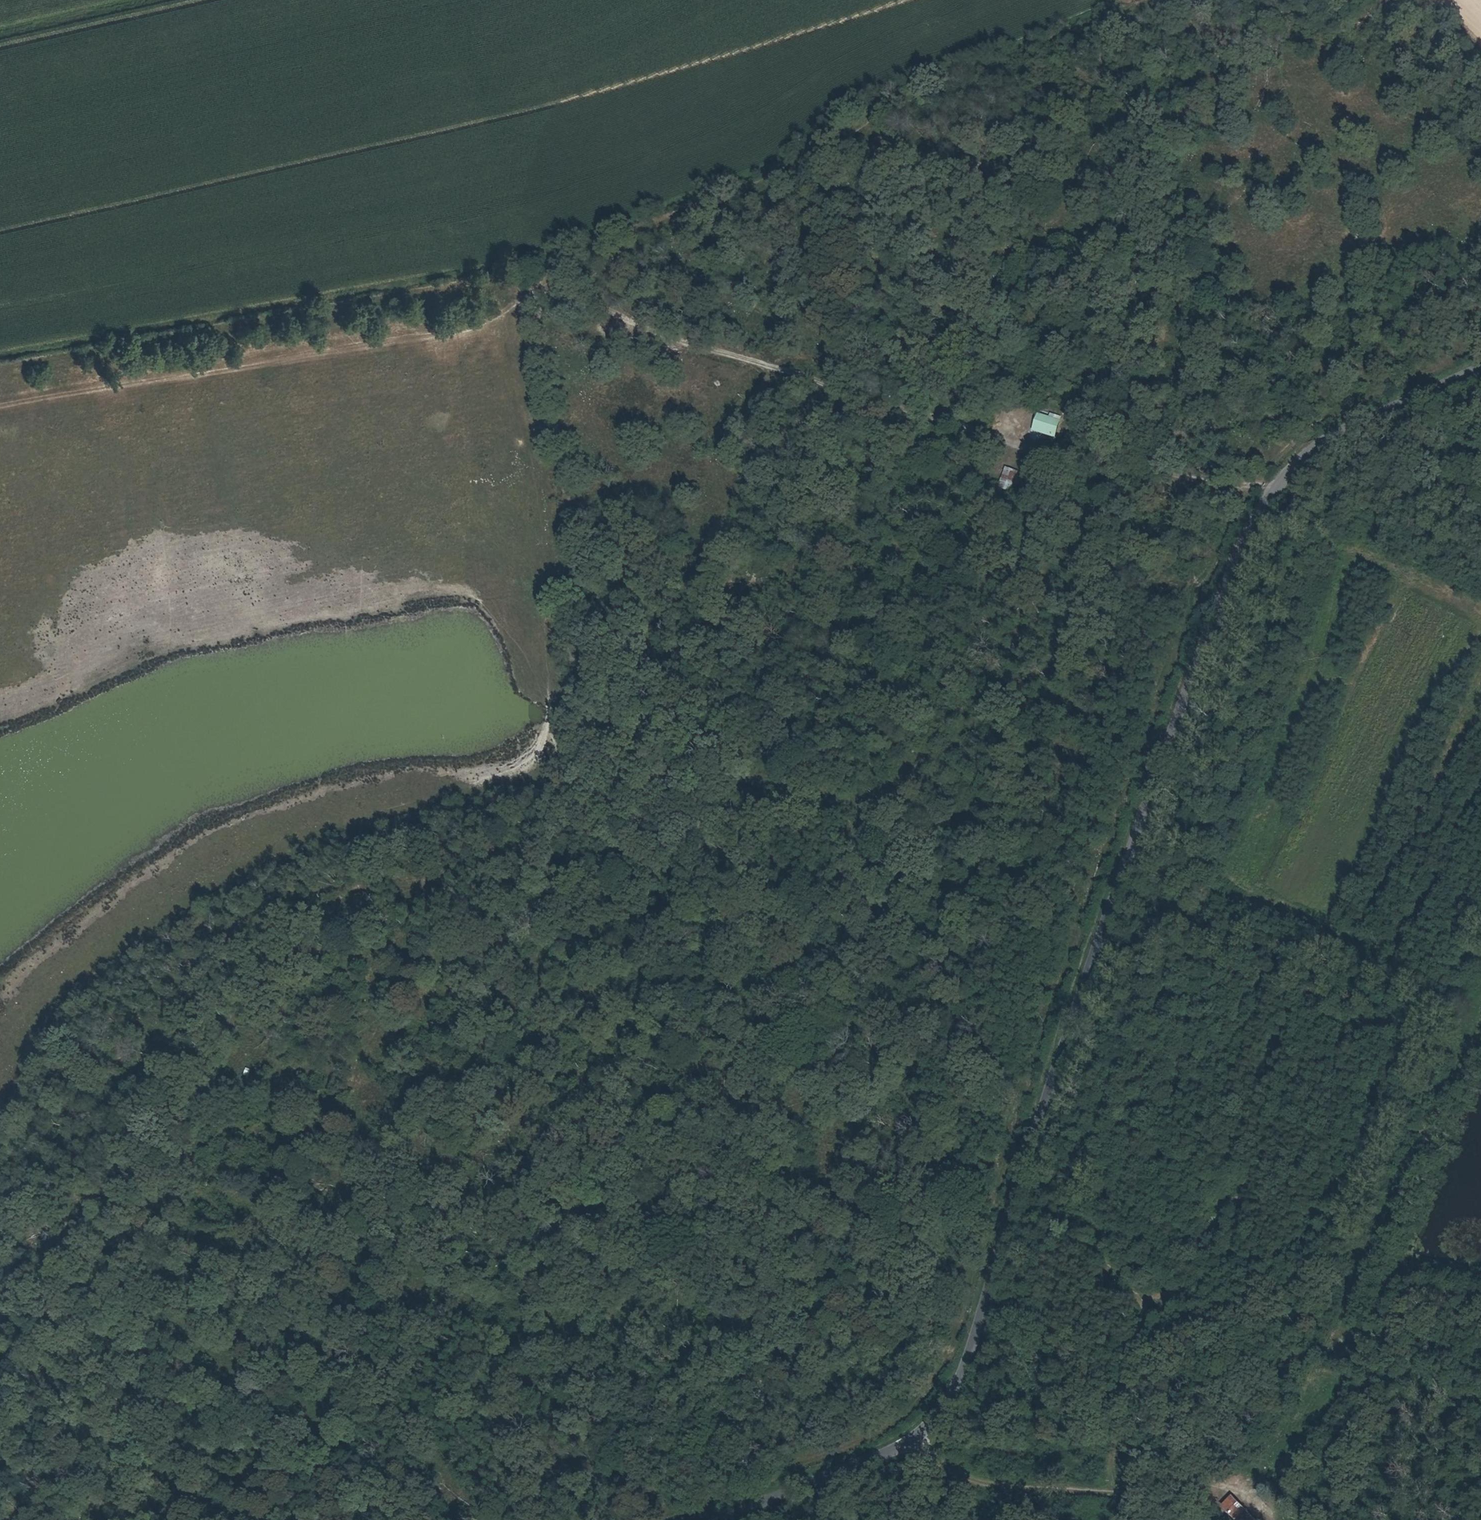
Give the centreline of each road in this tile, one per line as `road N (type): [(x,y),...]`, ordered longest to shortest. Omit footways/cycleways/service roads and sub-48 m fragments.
road 1 (unclassified): [(753,1519),(888,1463),(935,1428),(972,1383),(1097,970),(1255,525),(1276,485),(1326,444),(1480,363)]

